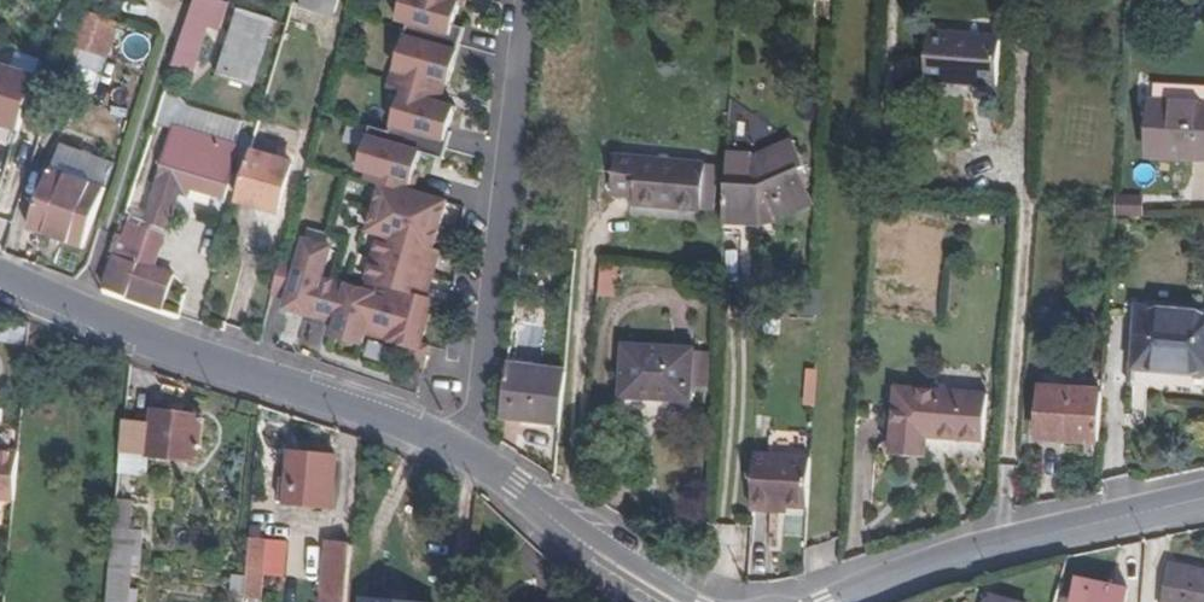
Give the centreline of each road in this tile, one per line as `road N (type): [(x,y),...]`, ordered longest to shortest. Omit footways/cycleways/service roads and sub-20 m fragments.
road 1 (tertiary): [(0,276),(134,338),(468,457)]
road 2 (residential): [(468,457),(528,0)]
road 3 (tertiary): [(1203,497),(1005,542),(843,601)]
road 4 (tertiary): [(468,457),(677,601)]

